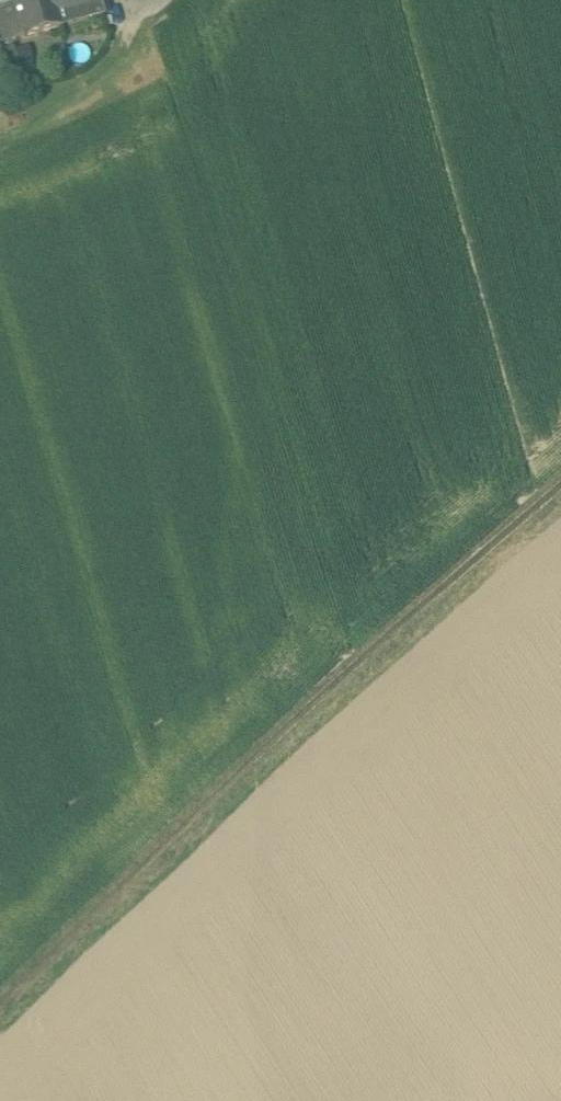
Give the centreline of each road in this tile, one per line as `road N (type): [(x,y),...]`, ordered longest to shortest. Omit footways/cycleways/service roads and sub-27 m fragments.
road 1 (track): [(560,487),(376,646),(0,1002)]

